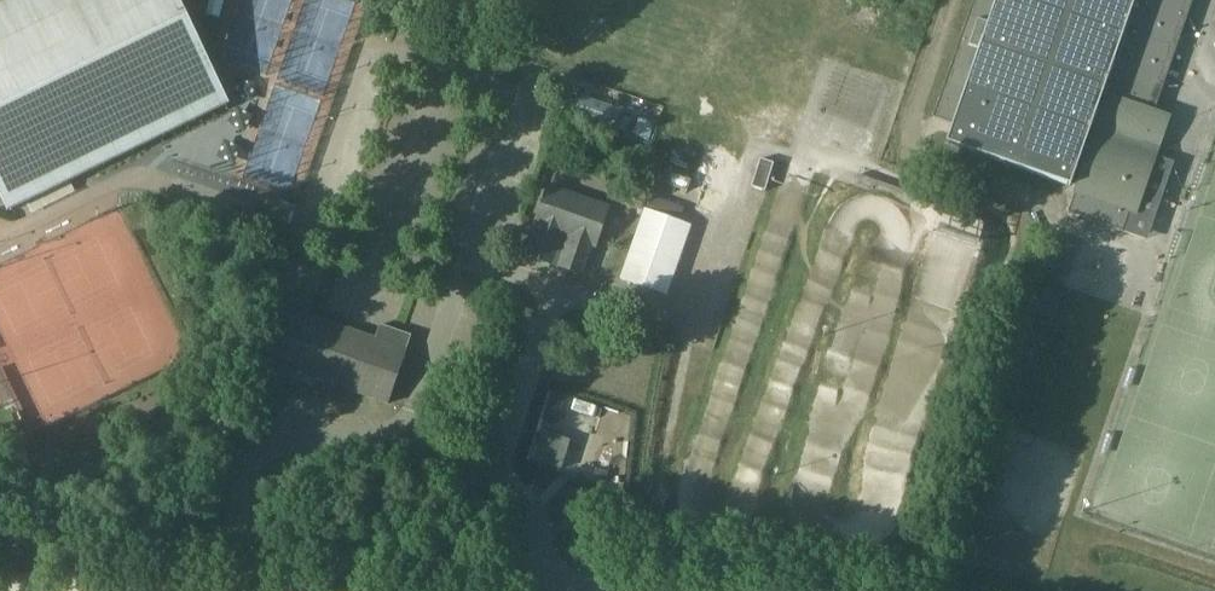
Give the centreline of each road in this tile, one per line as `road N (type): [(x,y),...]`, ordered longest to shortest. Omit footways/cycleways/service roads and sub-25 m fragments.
road 1 (unclassified): [(228,557),(0,546)]

